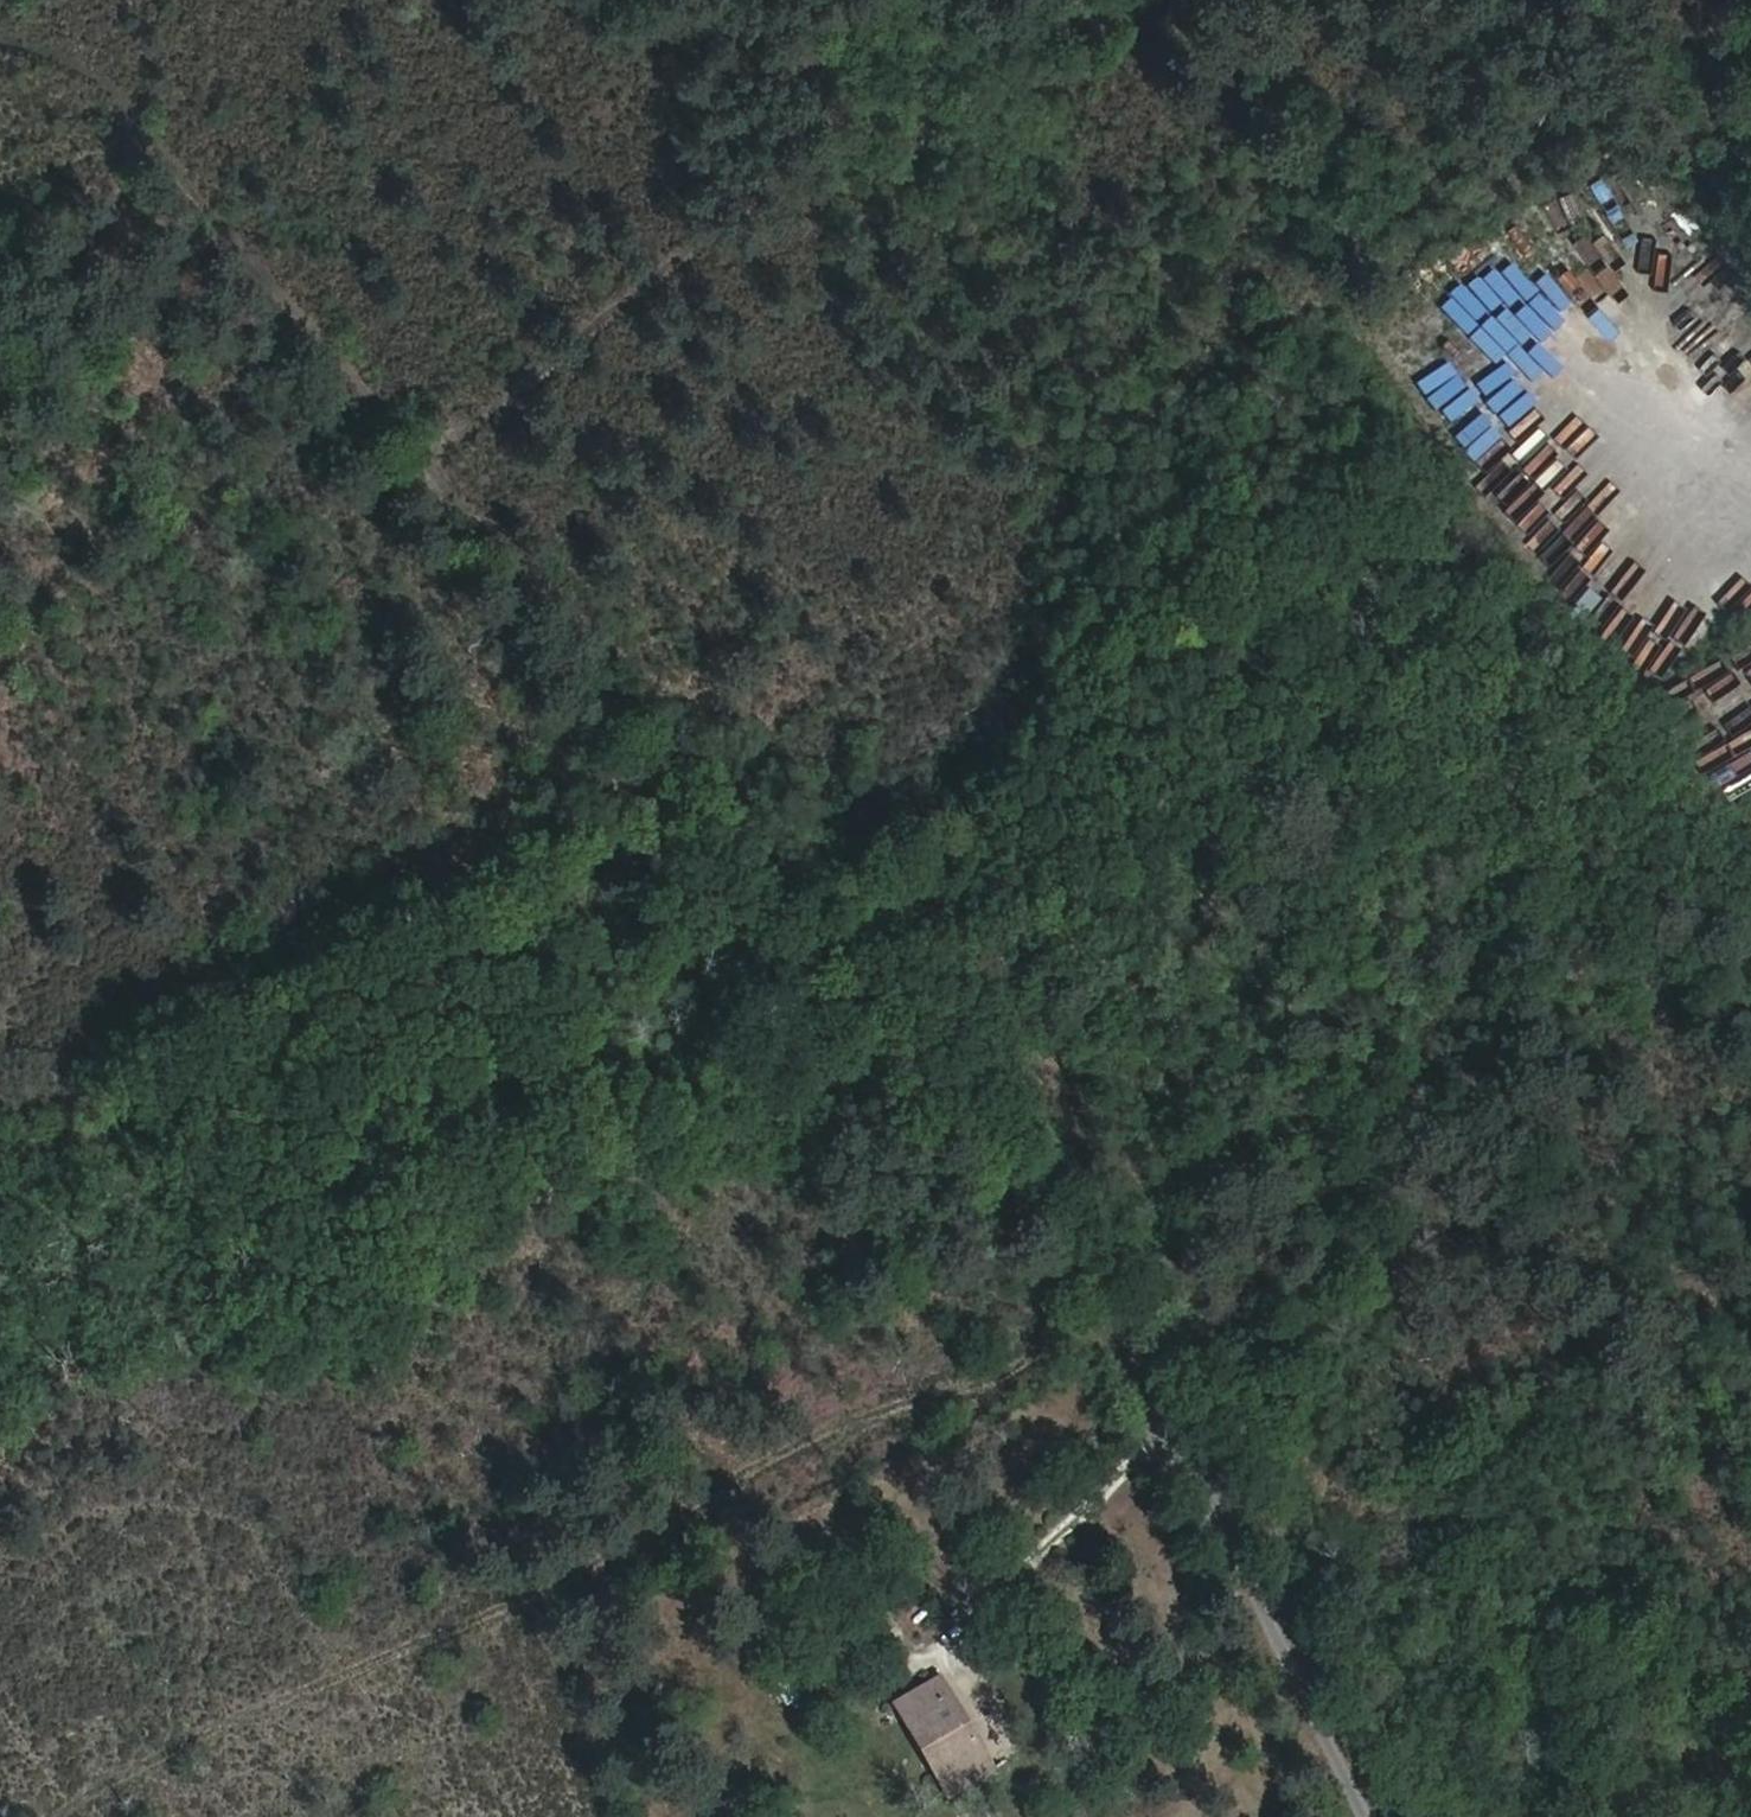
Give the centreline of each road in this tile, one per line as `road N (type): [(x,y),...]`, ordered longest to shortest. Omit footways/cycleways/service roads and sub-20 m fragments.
road 1 (track): [(1381,1816),(1205,1458),(96,64),(0,52)]

